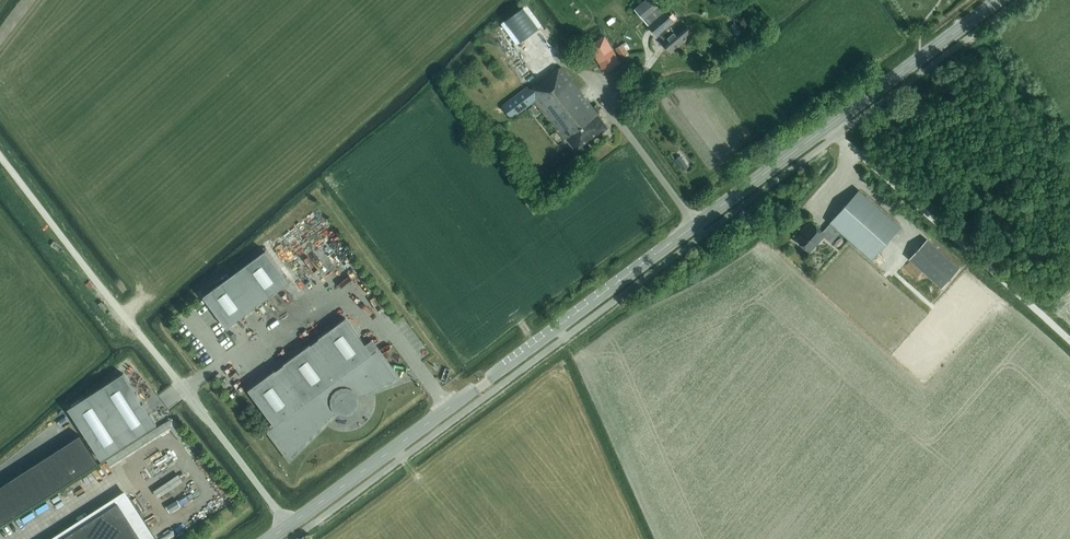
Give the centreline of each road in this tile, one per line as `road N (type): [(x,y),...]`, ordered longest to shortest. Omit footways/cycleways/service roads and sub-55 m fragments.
road 1 (secondary): [(287,526),(828,126)]
road 2 (unclassified): [(1069,343),(828,126)]
road 3 (secondary): [(828,126),(999,0)]
road 4 (unclassified): [(287,526),(185,390)]

